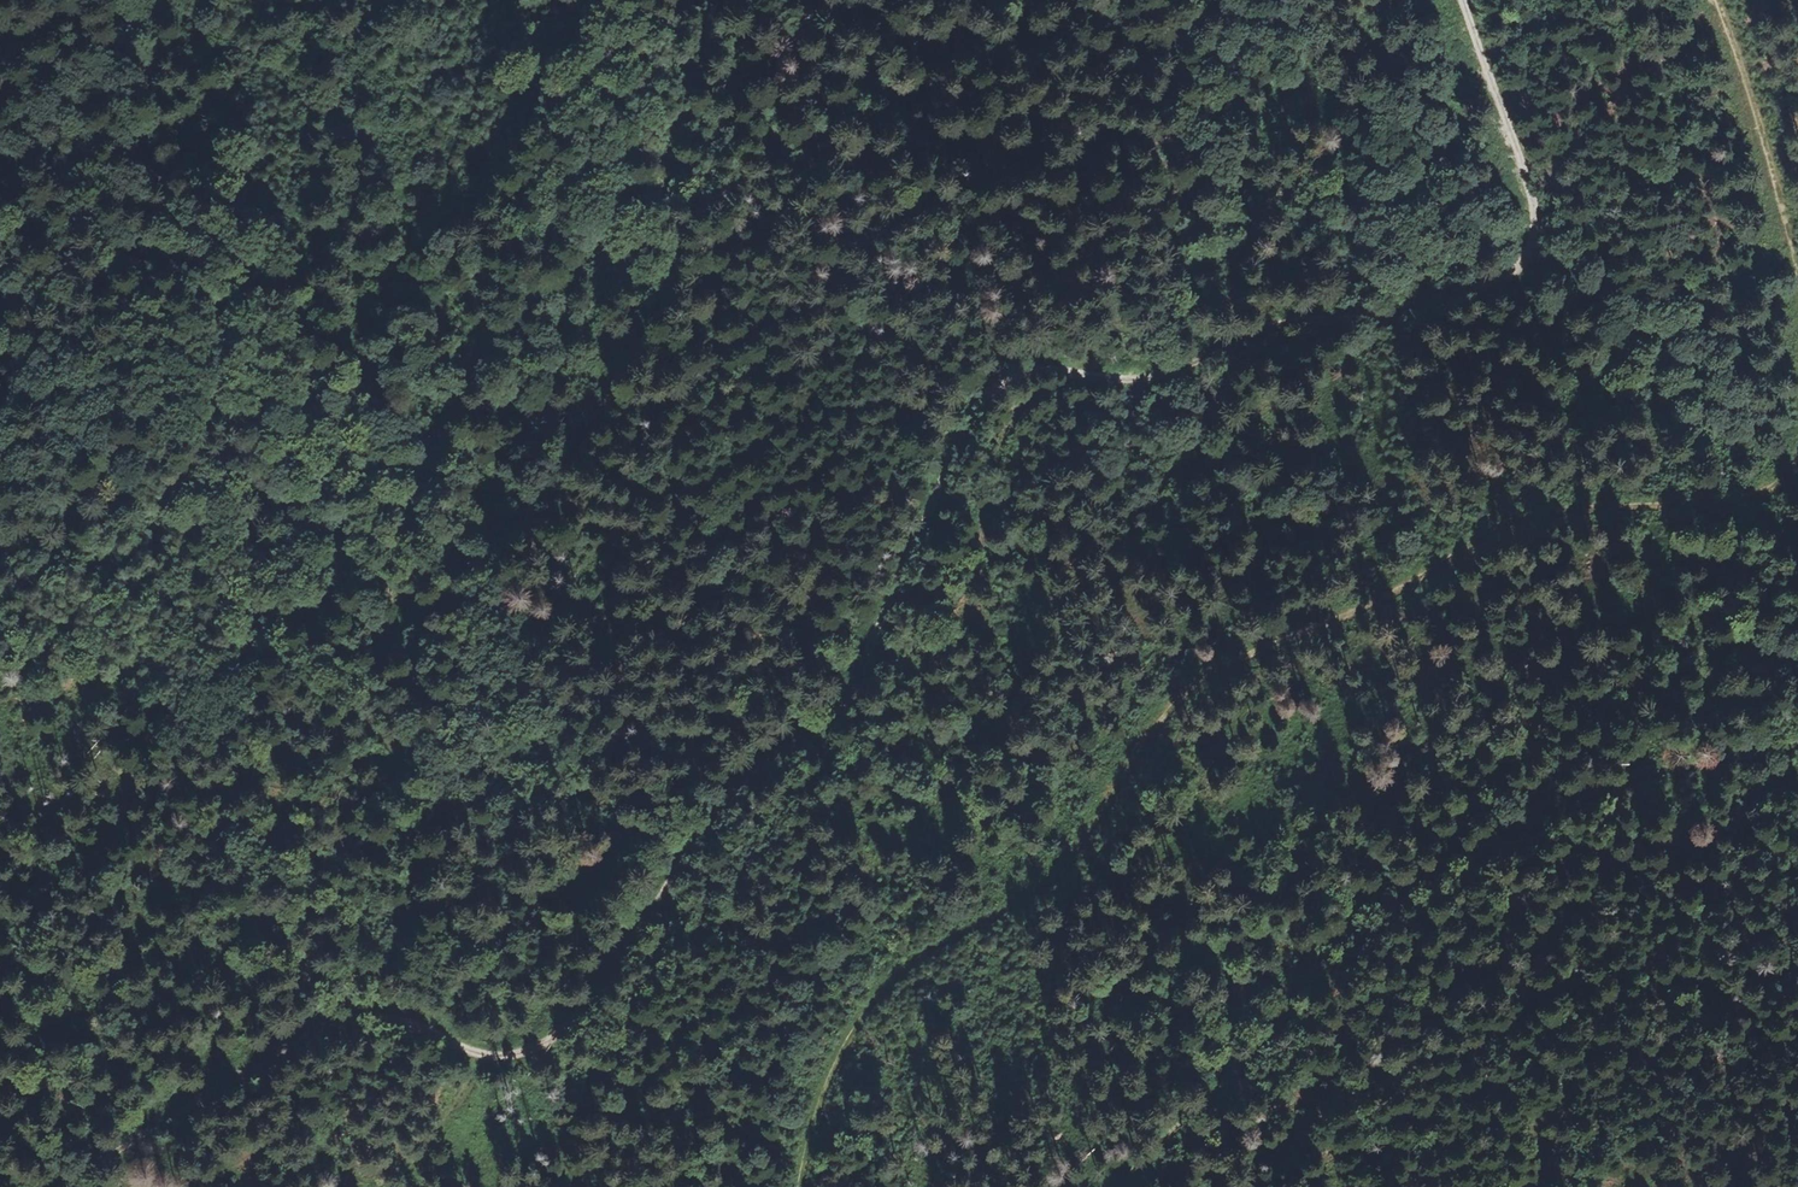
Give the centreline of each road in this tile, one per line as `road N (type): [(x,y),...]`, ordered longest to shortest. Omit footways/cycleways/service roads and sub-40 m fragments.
road 1 (track): [(59,1186),(254,1064),(324,1030),(362,1023),(488,1055),(524,1052),(570,1027),(621,965),(708,829),(779,749),(845,694),(949,460),(990,405),(1033,373),(1128,381),(1176,367),(1231,327),(1516,272),(1533,245),(1531,185),(1466,0)]
road 2 (track): [(1187,0),(1123,33),(1054,48),(1026,67),(843,100),(739,144),(696,198),(637,346),(504,544),(466,578),(300,590),(185,572),(158,577),(0,685)]
road 3 (track): [(1797,455),(1751,494),(1529,521),(1208,666),(1060,864),(886,981),(813,1118),(803,1186)]
road 4 (track): [(1129,1186),(1295,993),(1412,886),(1527,813),(1631,779),(1797,746)]
road 5 (track): [(1721,0),(1797,277)]

